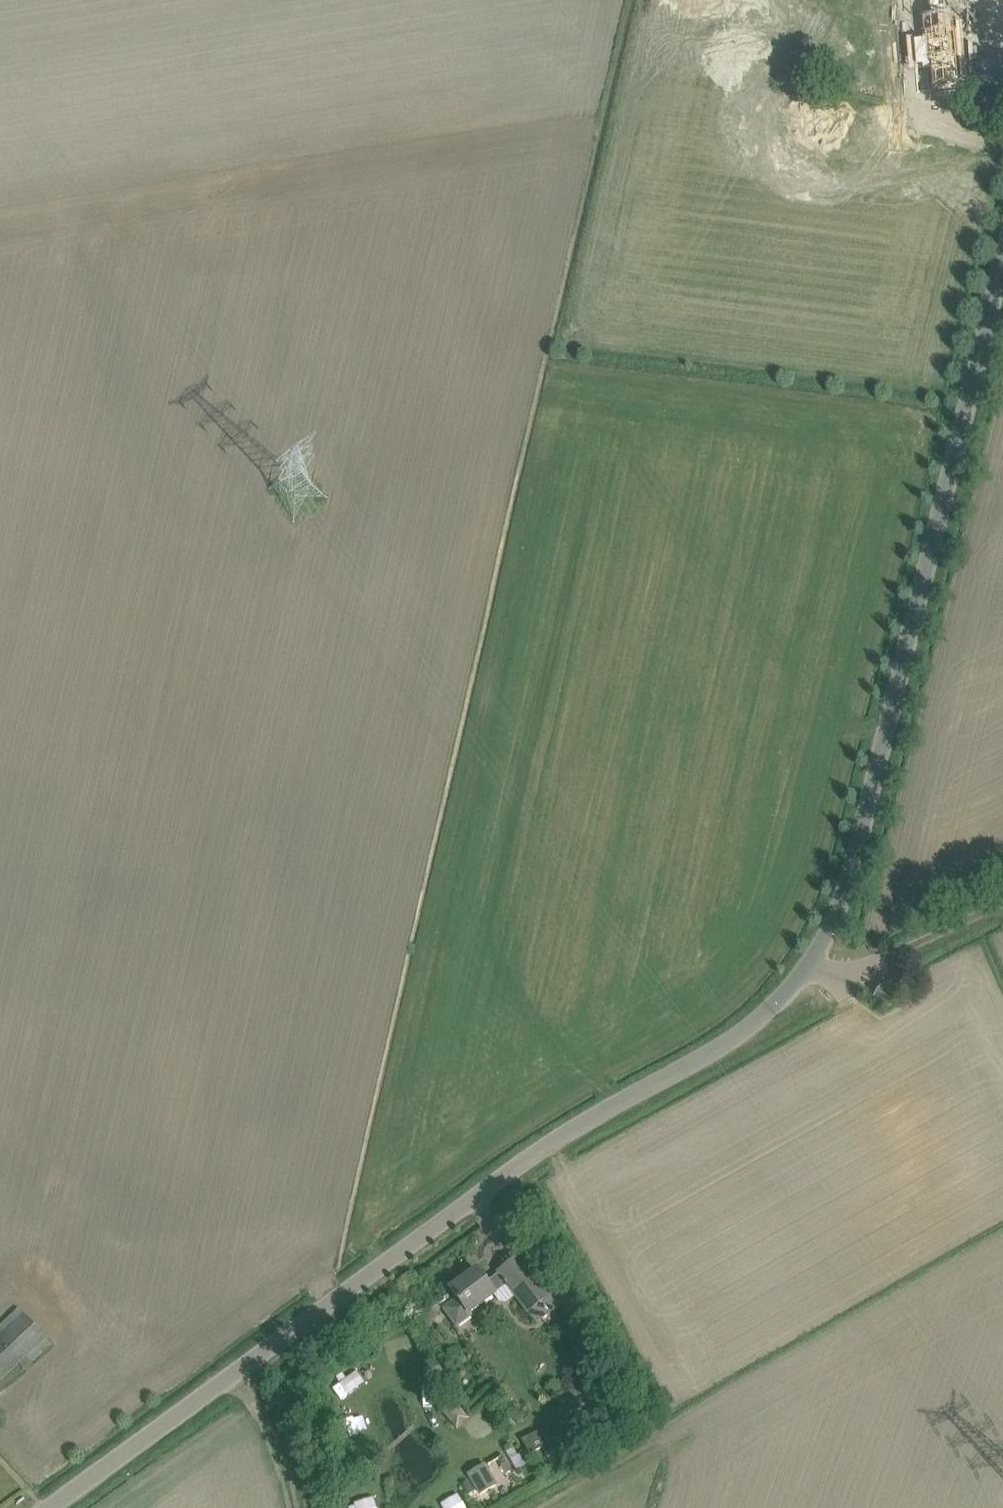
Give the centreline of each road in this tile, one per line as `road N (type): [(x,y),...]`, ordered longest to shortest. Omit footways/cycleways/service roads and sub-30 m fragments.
road 1 (unclassified): [(49,1507),(529,1157),(746,1029),(806,967),(829,930),(853,860),(1002,253)]
road 2 (track): [(806,967),(839,979),(1002,903)]

